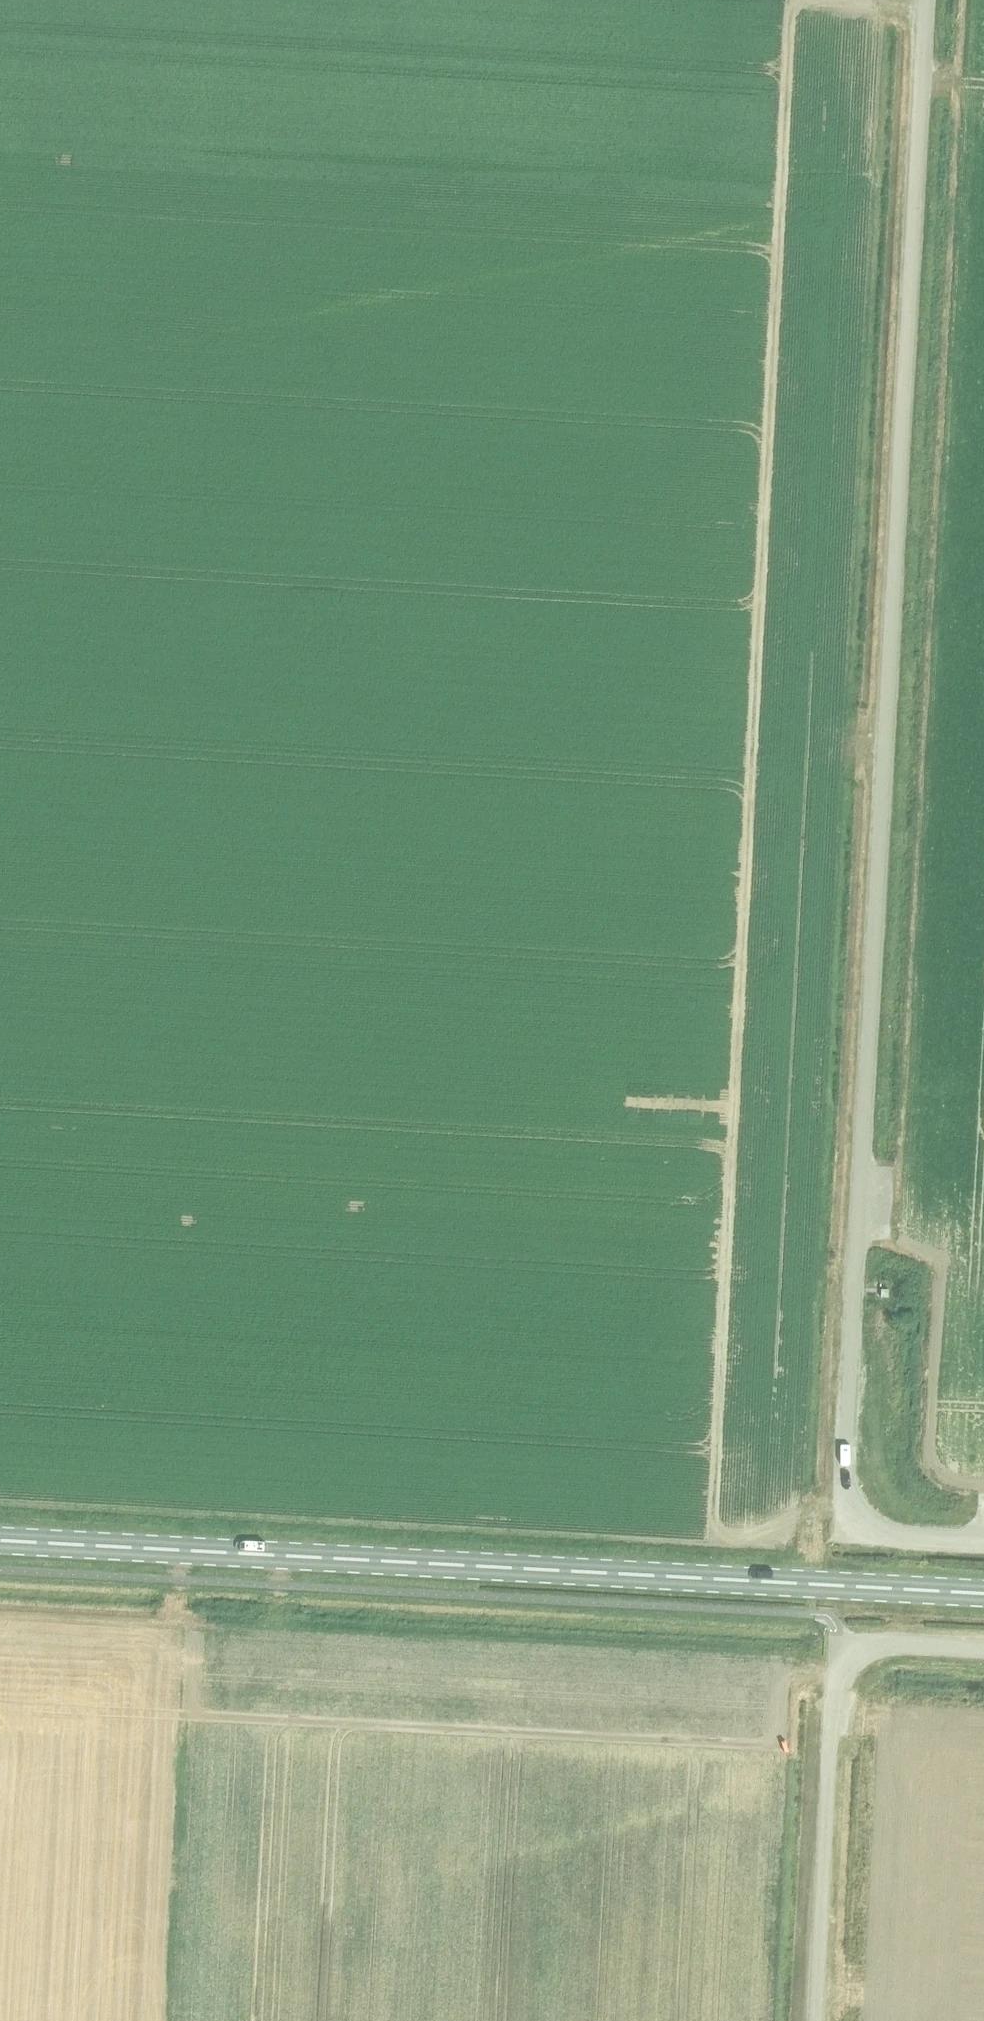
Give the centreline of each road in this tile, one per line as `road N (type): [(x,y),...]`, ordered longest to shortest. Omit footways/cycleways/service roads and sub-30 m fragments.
road 1 (unclassified): [(865,1523),(843,1474),(926,0)]
road 2 (primary): [(0,1536),(983,1594)]
road 3 (unclassified): [(821,2020),(837,1673),(866,1645),(983,1648)]
road 4 (unclassified): [(865,1523),(898,1537),(983,1542)]

